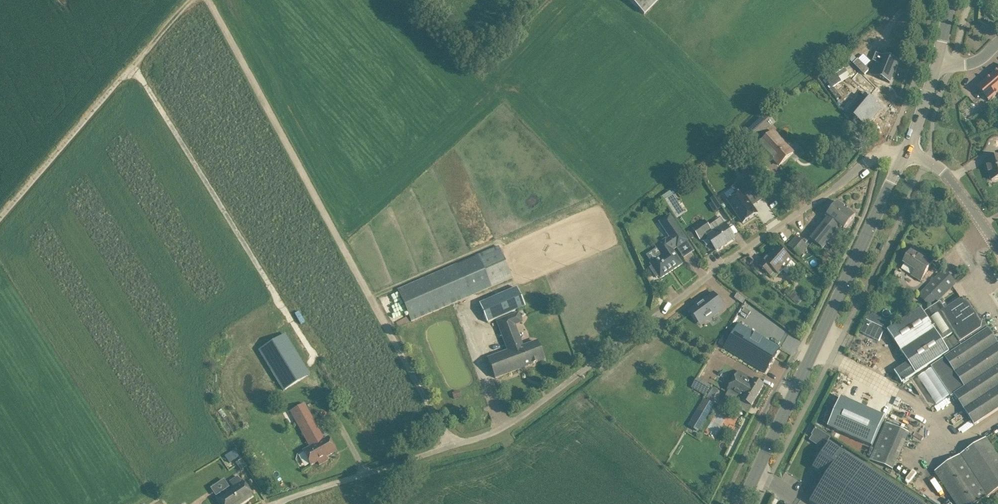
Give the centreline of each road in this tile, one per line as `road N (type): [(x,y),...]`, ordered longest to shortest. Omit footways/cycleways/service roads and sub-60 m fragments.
road 1 (unclassified): [(272,503),(516,422),(865,160),(883,151),(907,153)]
road 2 (track): [(450,447),(207,0)]
road 3 (track): [(366,473),(287,320),(132,68)]
road 4 (secondary): [(741,503),(907,153)]
road 5 (track): [(0,221),(132,68)]
road 6 (tertiary): [(997,248),(969,198),(928,162),(907,153)]

